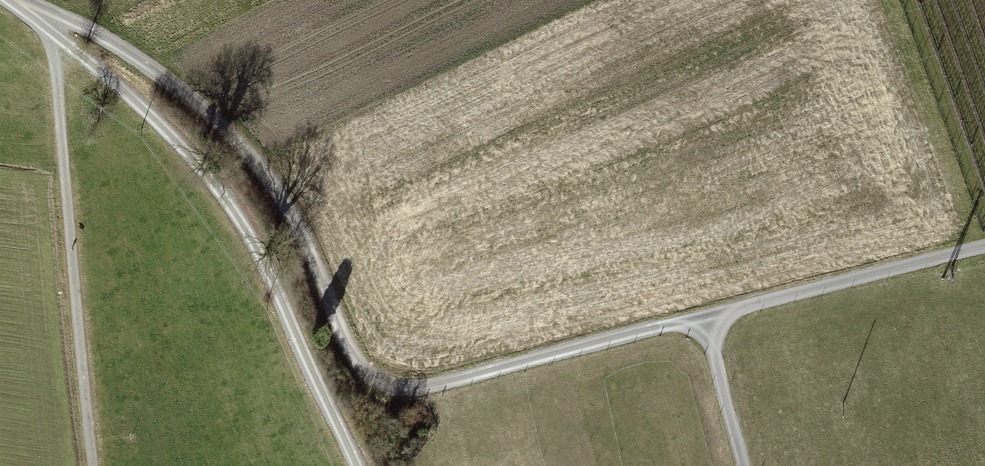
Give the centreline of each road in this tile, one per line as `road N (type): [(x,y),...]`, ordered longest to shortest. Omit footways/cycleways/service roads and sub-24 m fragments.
road 1 (track): [(706,316),(435,393),(395,393),(362,369),(307,245),(234,137),(129,57),(49,25)]
road 2 (track): [(357,465),(243,217),(49,25)]
road 3 (track): [(49,25),(97,465)]
road 4 (track): [(984,243),(706,316),(746,465)]

